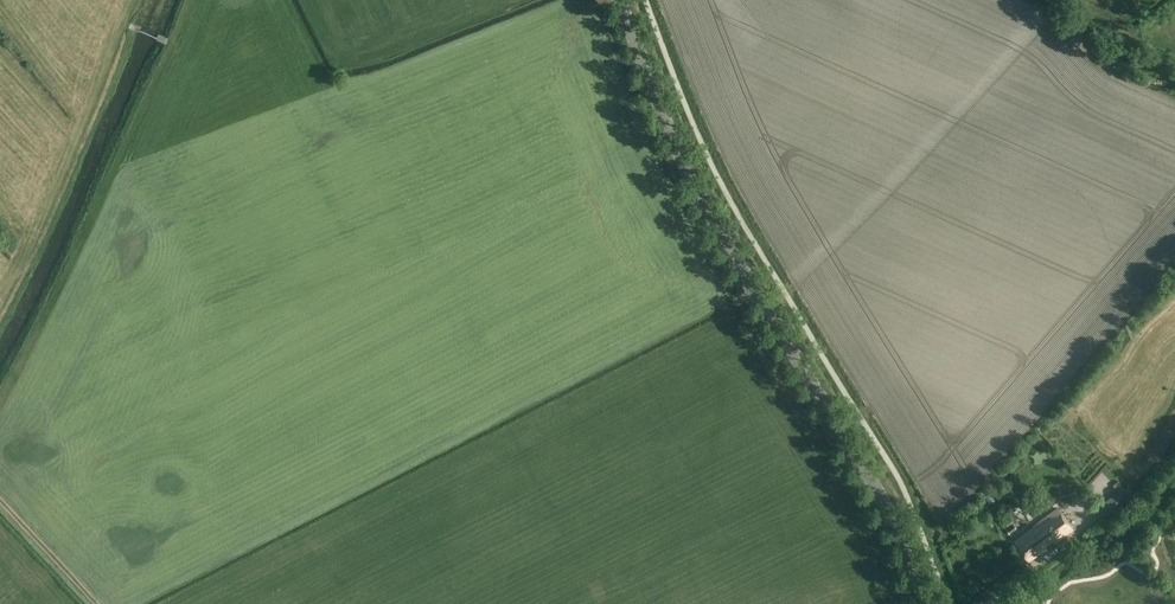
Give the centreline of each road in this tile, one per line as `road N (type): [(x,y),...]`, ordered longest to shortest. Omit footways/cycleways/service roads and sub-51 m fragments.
road 1 (tertiary): [(927,603),(892,518),(686,165),(618,0)]
road 2 (track): [(97,603),(0,500)]

